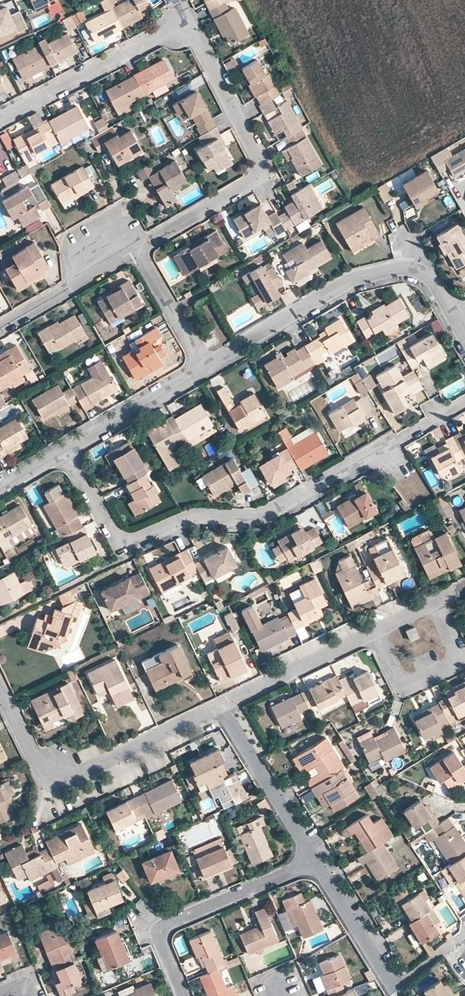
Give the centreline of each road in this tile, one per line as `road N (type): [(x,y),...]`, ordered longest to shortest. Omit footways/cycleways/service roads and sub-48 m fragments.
road 1 (residential): [(136,249),(246,185),(257,170),(256,154),(186,21),(0,117)]
road 2 (residential): [(63,451),(124,545),(189,520),(257,522),(386,447)]
road 3 (residential): [(222,706),(56,783),(41,774),(0,689)]
road 4 (residential): [(184,995),(160,942),(164,927),(313,862)]
road 5 (residential): [(205,368),(338,288),(413,270)]
road 6 (residential): [(378,630),(403,689),(462,661),(434,603)]
road 7 (residential): [(222,706),(313,862)]
road 8 (residential): [(378,630),(222,706)]
road 9 (residential): [(63,451),(205,368)]
road 10 (residential): [(0,328),(136,249)]
road 11 (residential): [(313,862),(394,989)]
road 12 (residential): [(136,249),(205,368)]

